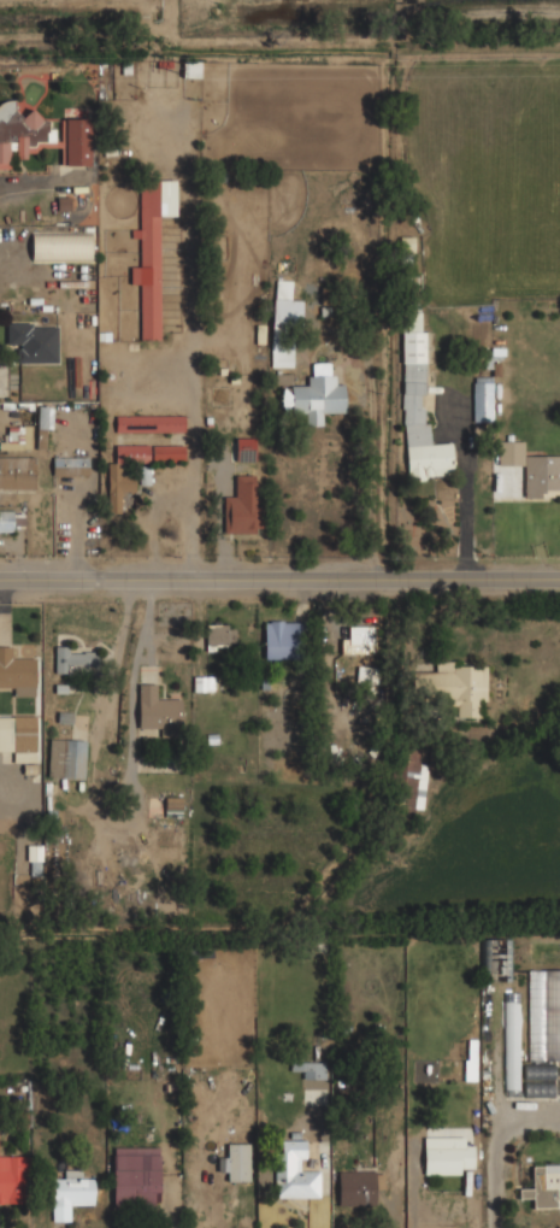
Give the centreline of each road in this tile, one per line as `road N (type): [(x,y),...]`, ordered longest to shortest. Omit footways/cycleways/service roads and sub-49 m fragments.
road 1 (residential): [(559,565),(0,568)]

